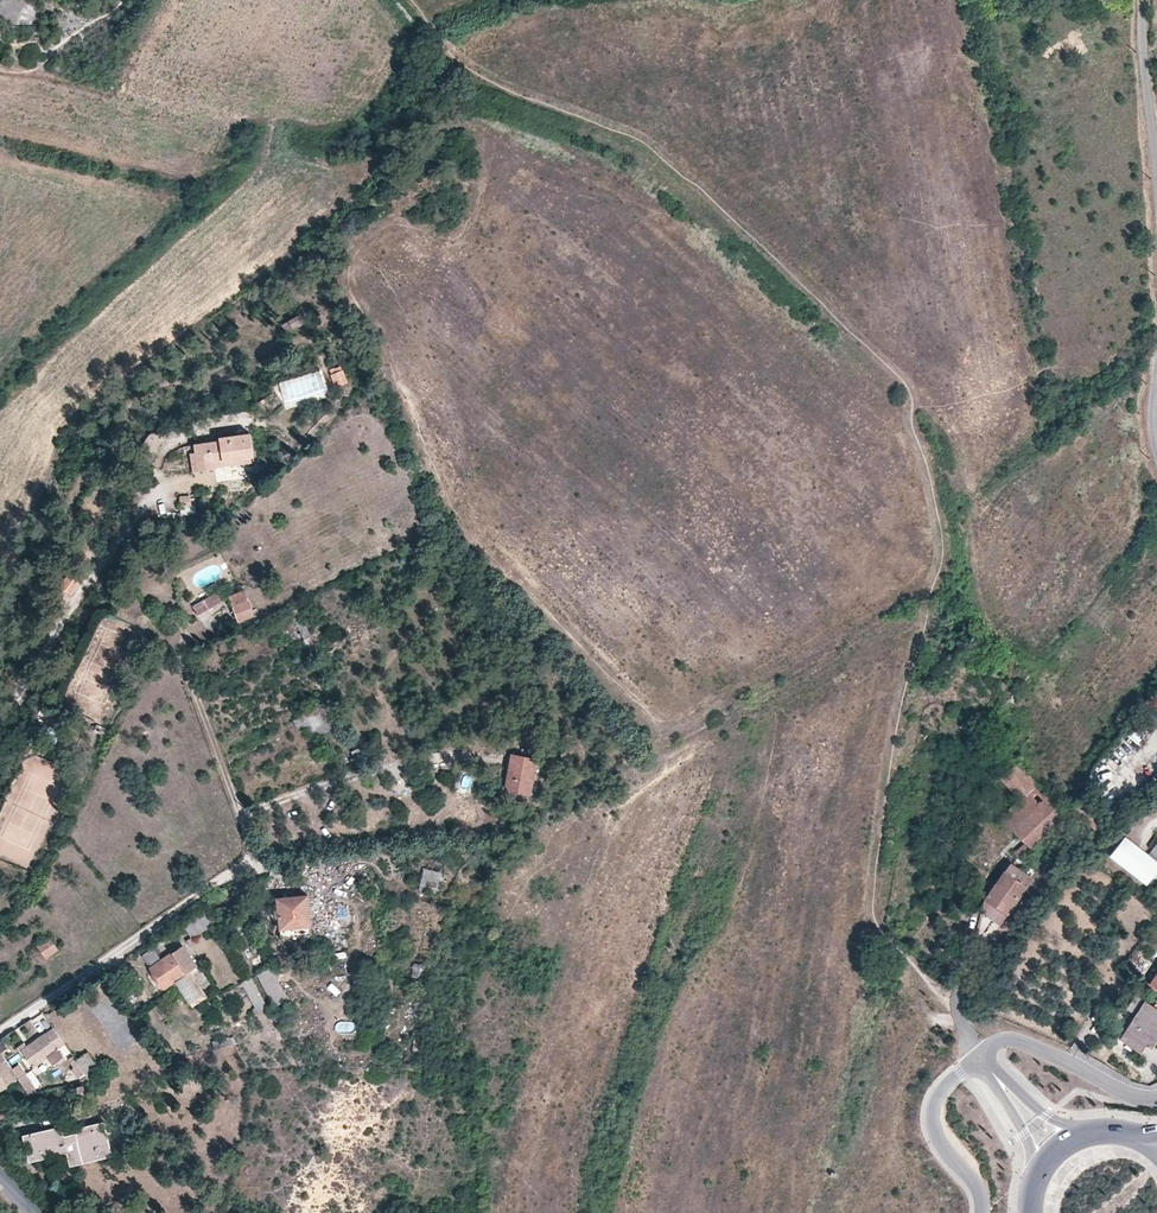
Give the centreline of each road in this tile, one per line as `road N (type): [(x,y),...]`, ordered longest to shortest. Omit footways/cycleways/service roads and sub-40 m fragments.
road 1 (residential): [(1156,1096),(1130,1094),(1012,1039),(978,1056)]
road 2 (residential): [(978,1056),(939,1091),(931,1121),(975,1184),(982,1212)]
road 3 (residential): [(1156,171),(1143,0)]
road 4 (residential): [(978,1056),(1043,1179)]
road 5 (residential): [(1082,1142),(978,1056)]

